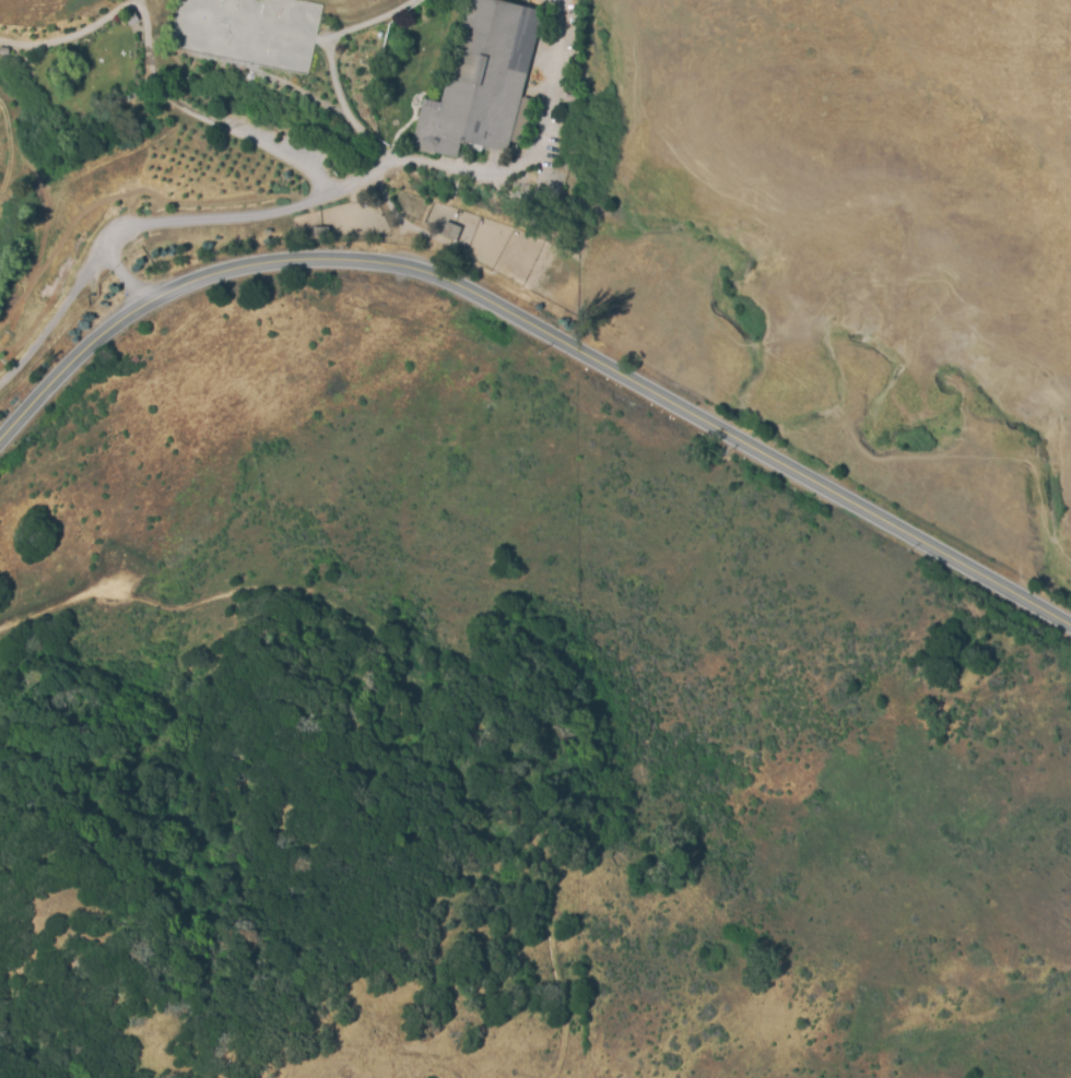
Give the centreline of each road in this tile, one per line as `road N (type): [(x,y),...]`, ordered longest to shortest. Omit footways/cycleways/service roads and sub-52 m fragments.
road 1 (tertiary): [(1070,631),(551,335),(438,281),(318,264),(203,285),(149,307),(104,343),(0,453)]

